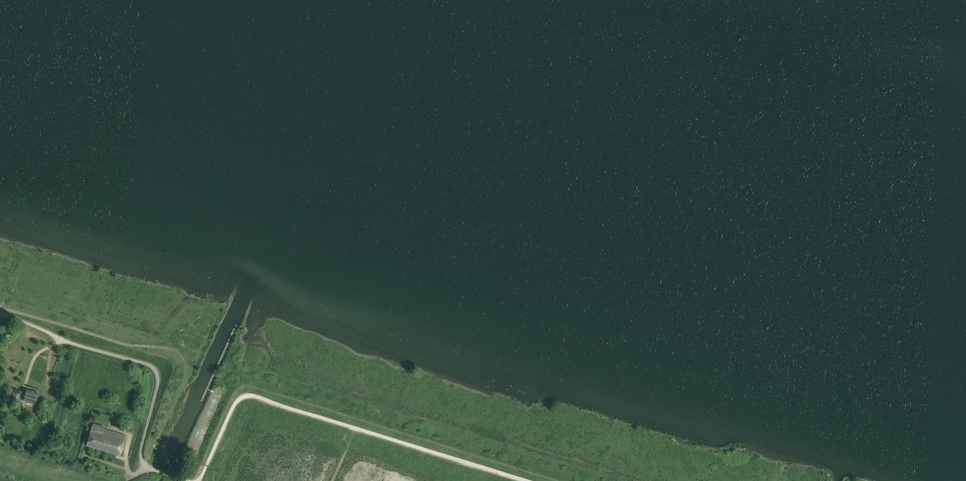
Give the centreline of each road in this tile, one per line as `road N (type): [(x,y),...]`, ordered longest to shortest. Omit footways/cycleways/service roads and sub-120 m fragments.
road 1 (track): [(197,480),(235,403),(252,395),(527,480)]
road 2 (track): [(0,313),(59,343),(151,367),(157,382),(141,460),(185,480)]
road 3 (track): [(144,465),(184,365),(172,349),(126,345)]
road 4 (track): [(126,345),(0,307)]

